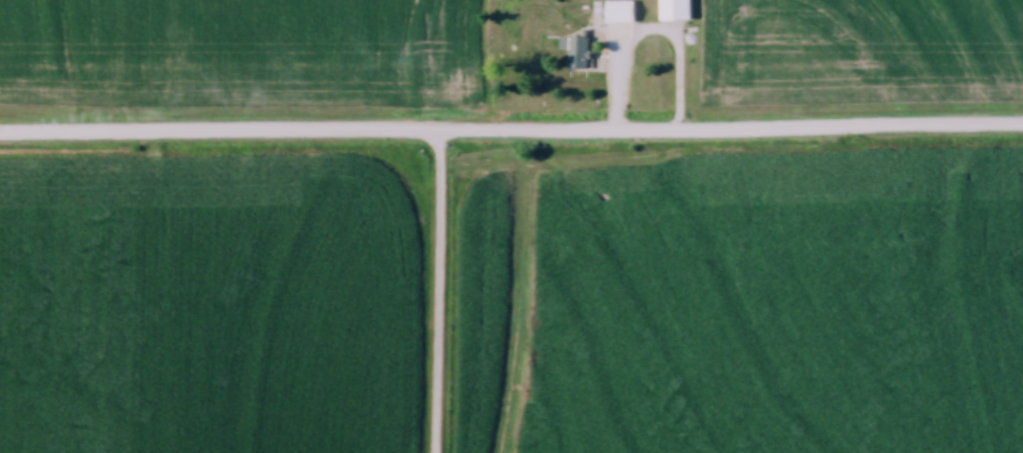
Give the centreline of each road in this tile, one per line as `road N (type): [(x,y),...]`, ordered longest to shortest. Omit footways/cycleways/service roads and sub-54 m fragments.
road 1 (residential): [(1022,130),(0,134)]

